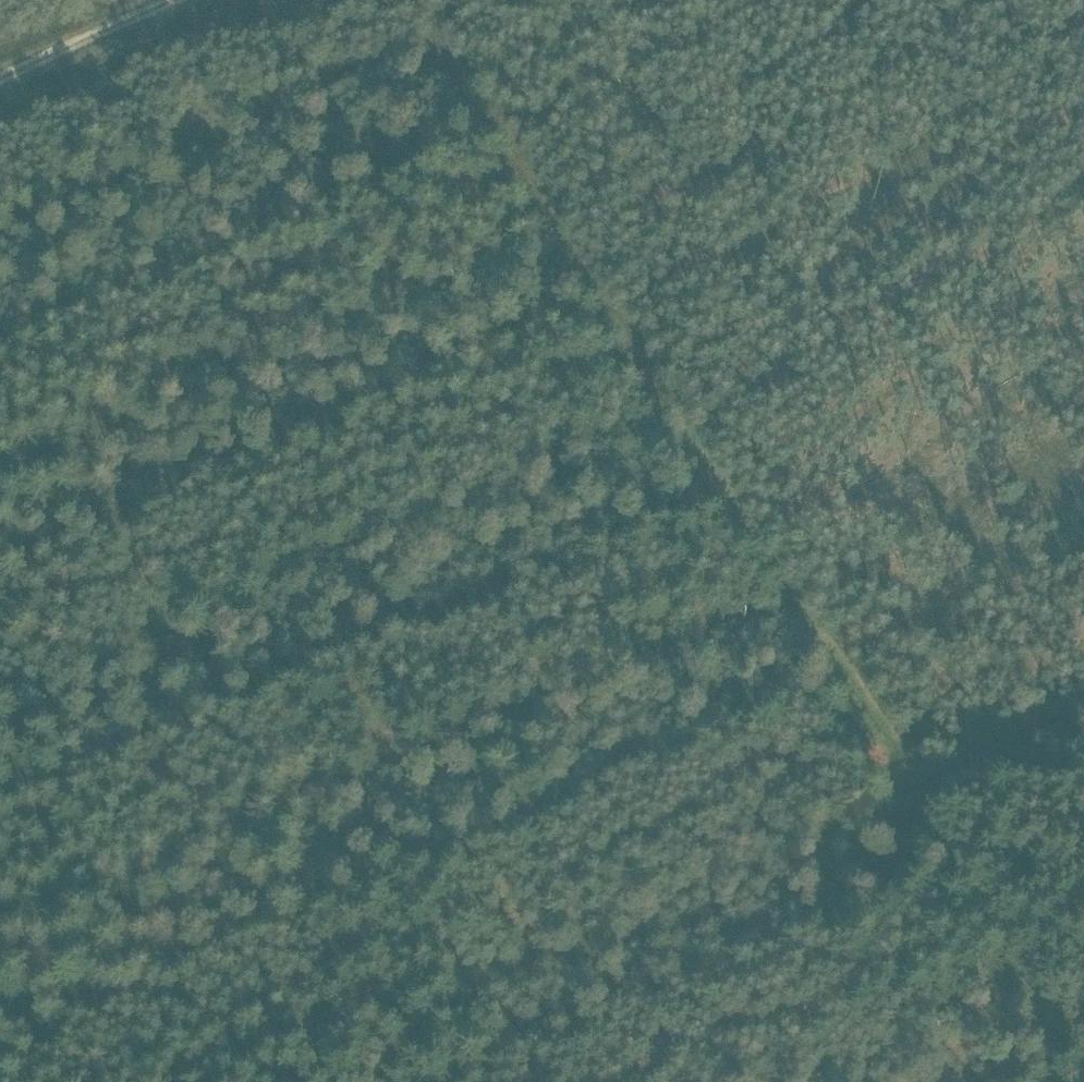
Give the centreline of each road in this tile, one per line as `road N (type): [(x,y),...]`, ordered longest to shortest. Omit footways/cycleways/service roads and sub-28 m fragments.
road 1 (track): [(413,0),(1083,1062)]
road 2 (track): [(0,73),(160,0)]

